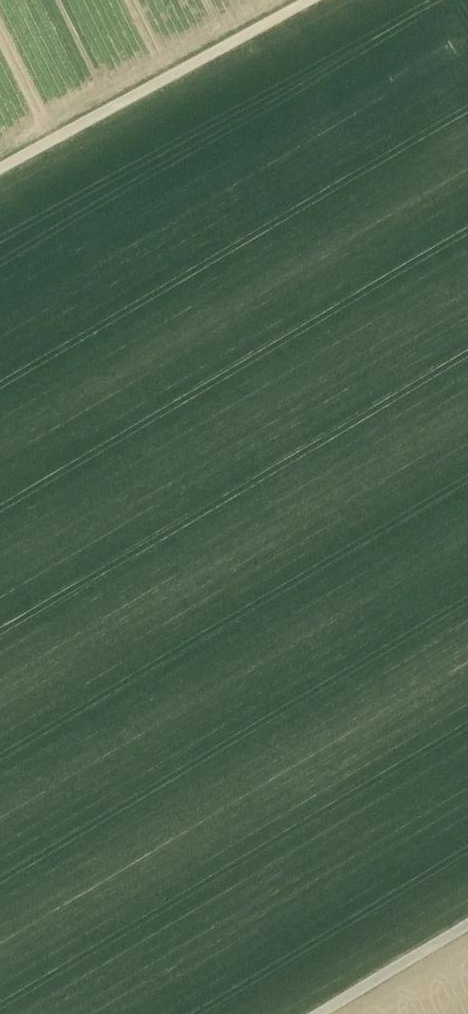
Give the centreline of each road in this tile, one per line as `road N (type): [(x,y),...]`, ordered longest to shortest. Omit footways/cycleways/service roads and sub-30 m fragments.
road 1 (track): [(0,164),(301,0)]
road 2 (unclassified): [(319,1013),(467,925)]

